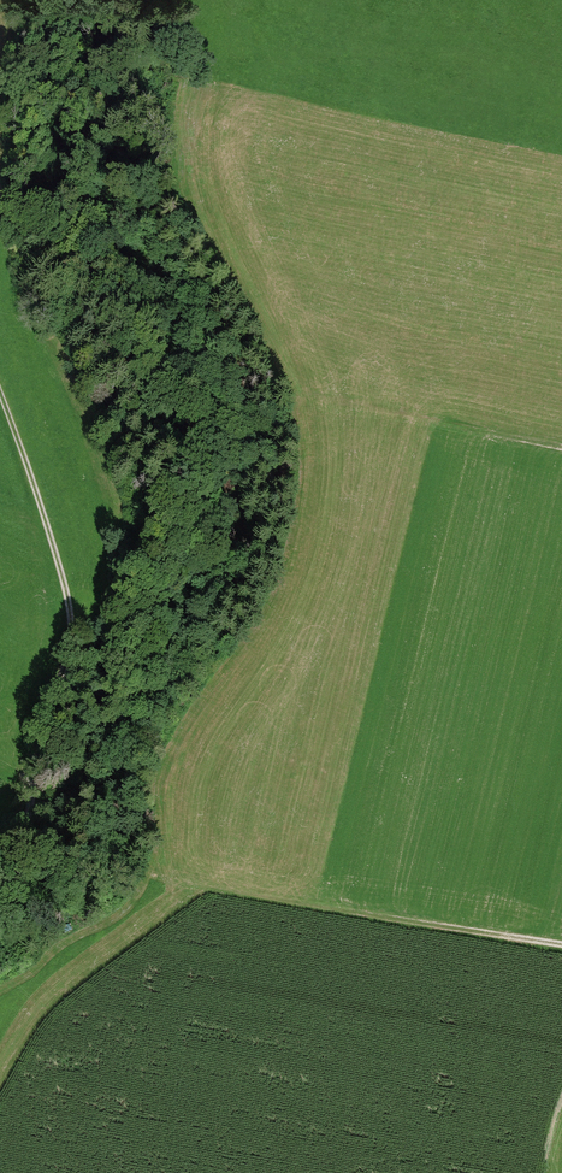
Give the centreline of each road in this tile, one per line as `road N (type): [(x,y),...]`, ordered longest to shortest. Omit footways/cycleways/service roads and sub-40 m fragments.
road 1 (track): [(0,815),(29,785),(44,753),(73,631),(0,392)]
road 2 (track): [(561,946),(166,885)]
road 3 (track): [(561,449),(388,413)]

